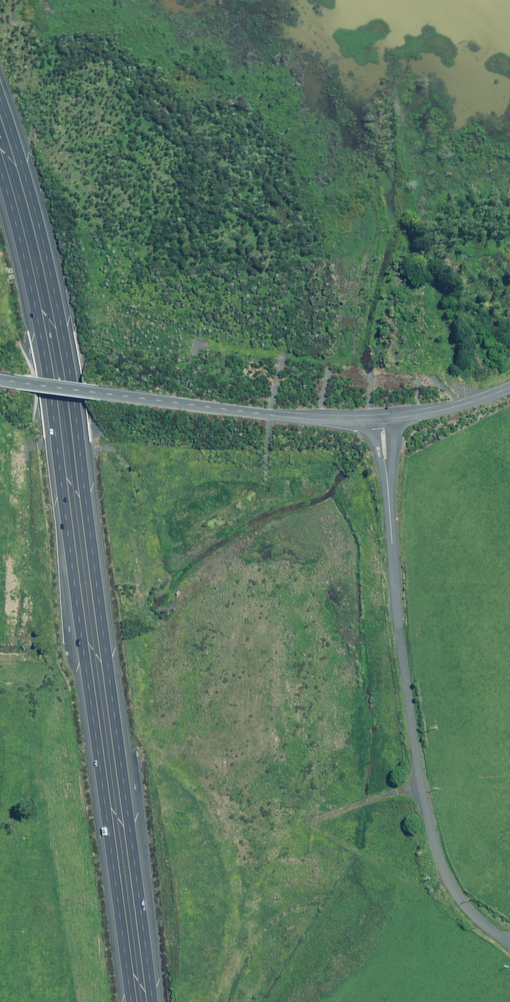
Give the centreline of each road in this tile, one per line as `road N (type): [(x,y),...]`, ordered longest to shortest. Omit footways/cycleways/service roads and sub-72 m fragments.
road 1 (motorway): [(0,97),(44,250),(67,364),(153,1001)]
road 2 (motorway): [(130,1001),(53,420),(0,170)]
road 3 (unclassified): [(509,944),(454,892),(420,783),(383,419)]
road 4 (unclassified): [(89,391),(308,419),(383,419)]
road 5 (residential): [(383,419),(509,387)]

